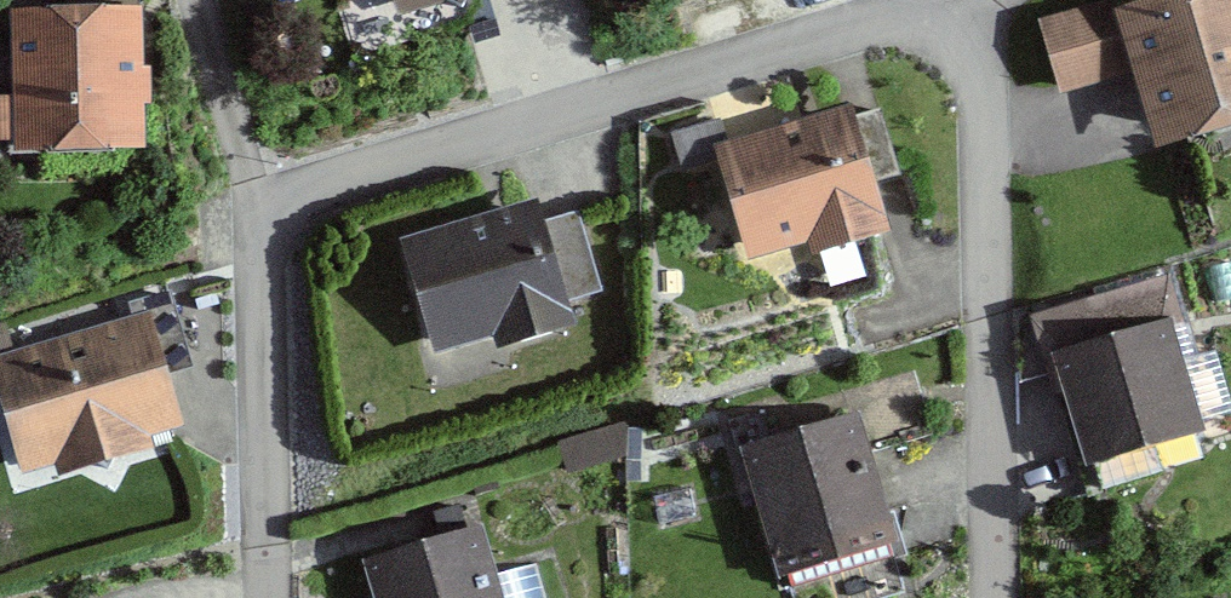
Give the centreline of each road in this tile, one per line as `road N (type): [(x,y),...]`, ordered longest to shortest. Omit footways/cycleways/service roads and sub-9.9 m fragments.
road 1 (residential): [(923,0),(245,201),(251,597)]
road 2 (residential): [(986,597),(970,0)]

